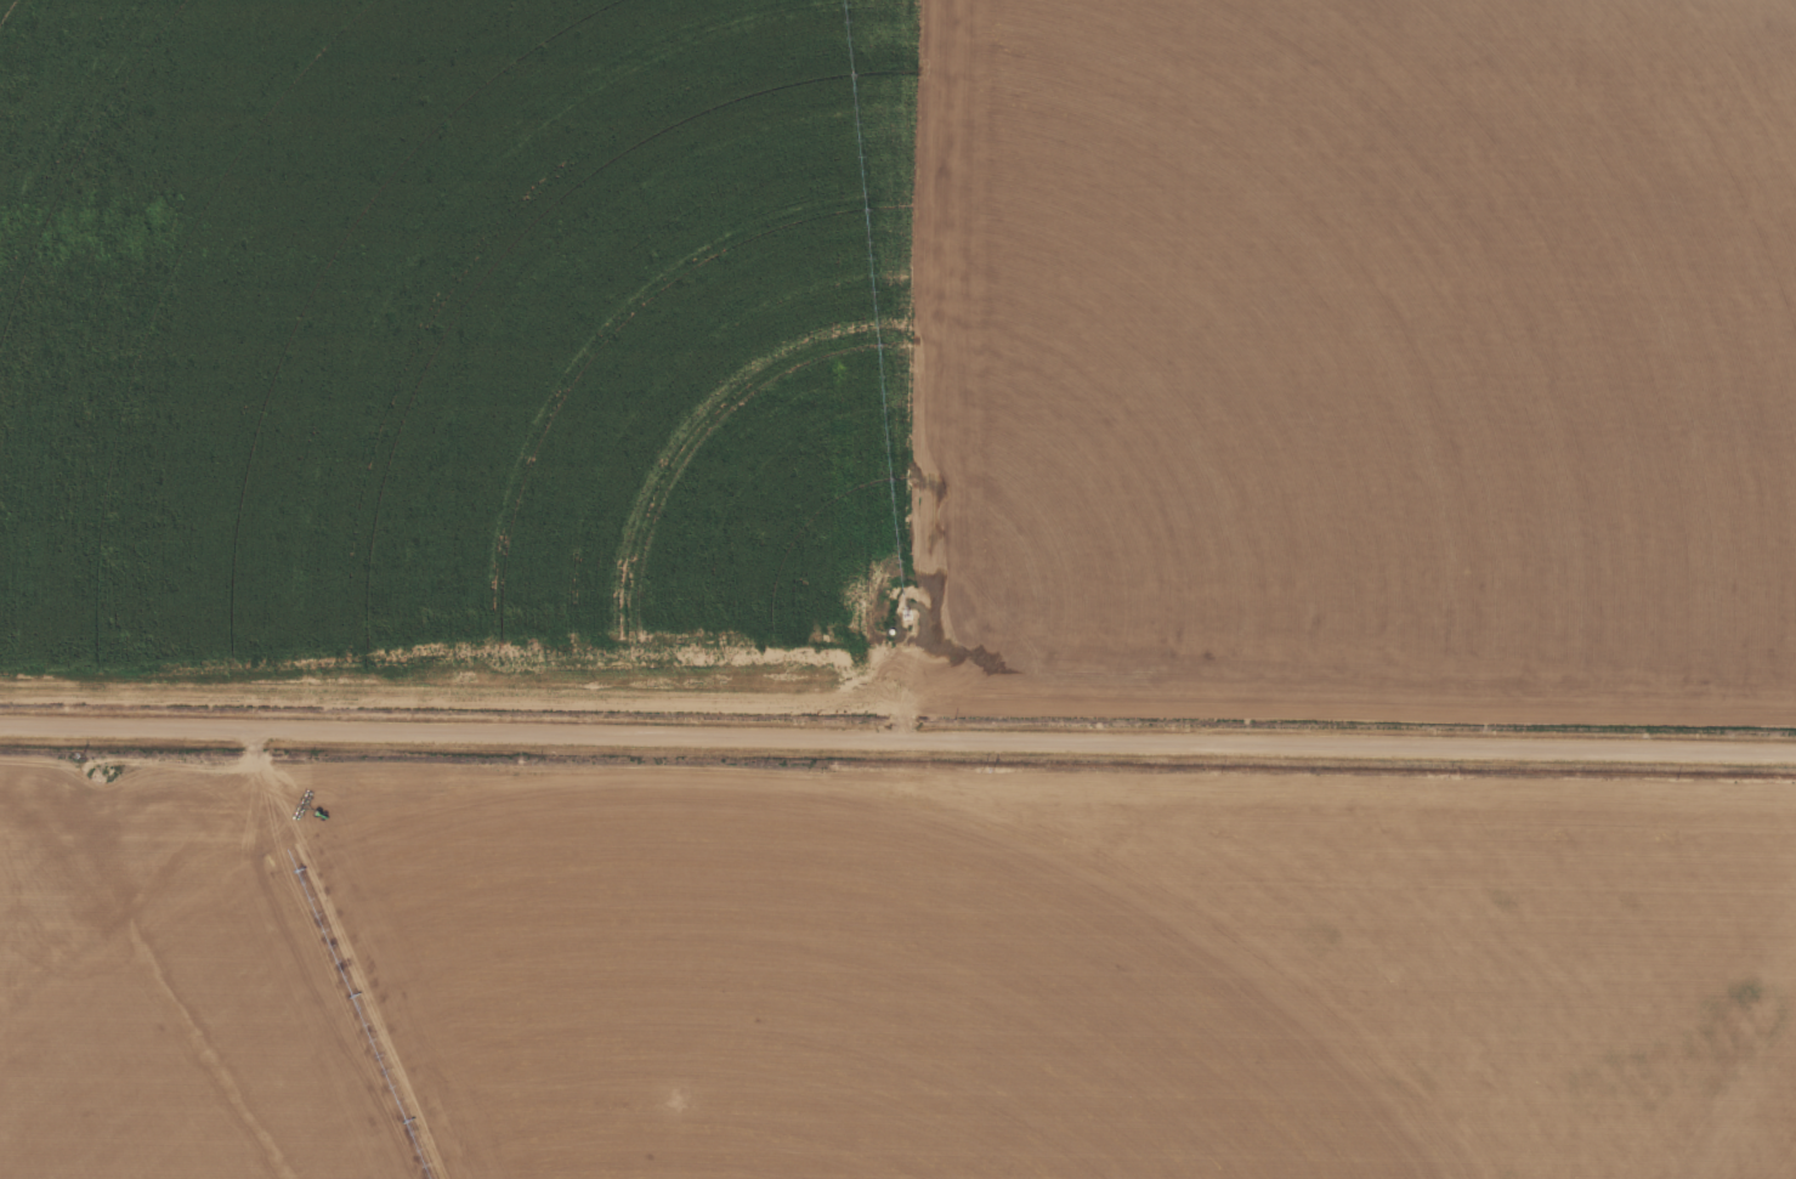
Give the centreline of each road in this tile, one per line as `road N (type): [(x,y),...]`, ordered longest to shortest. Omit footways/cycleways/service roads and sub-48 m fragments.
road 1 (residential): [(1795,756),(0,732)]

